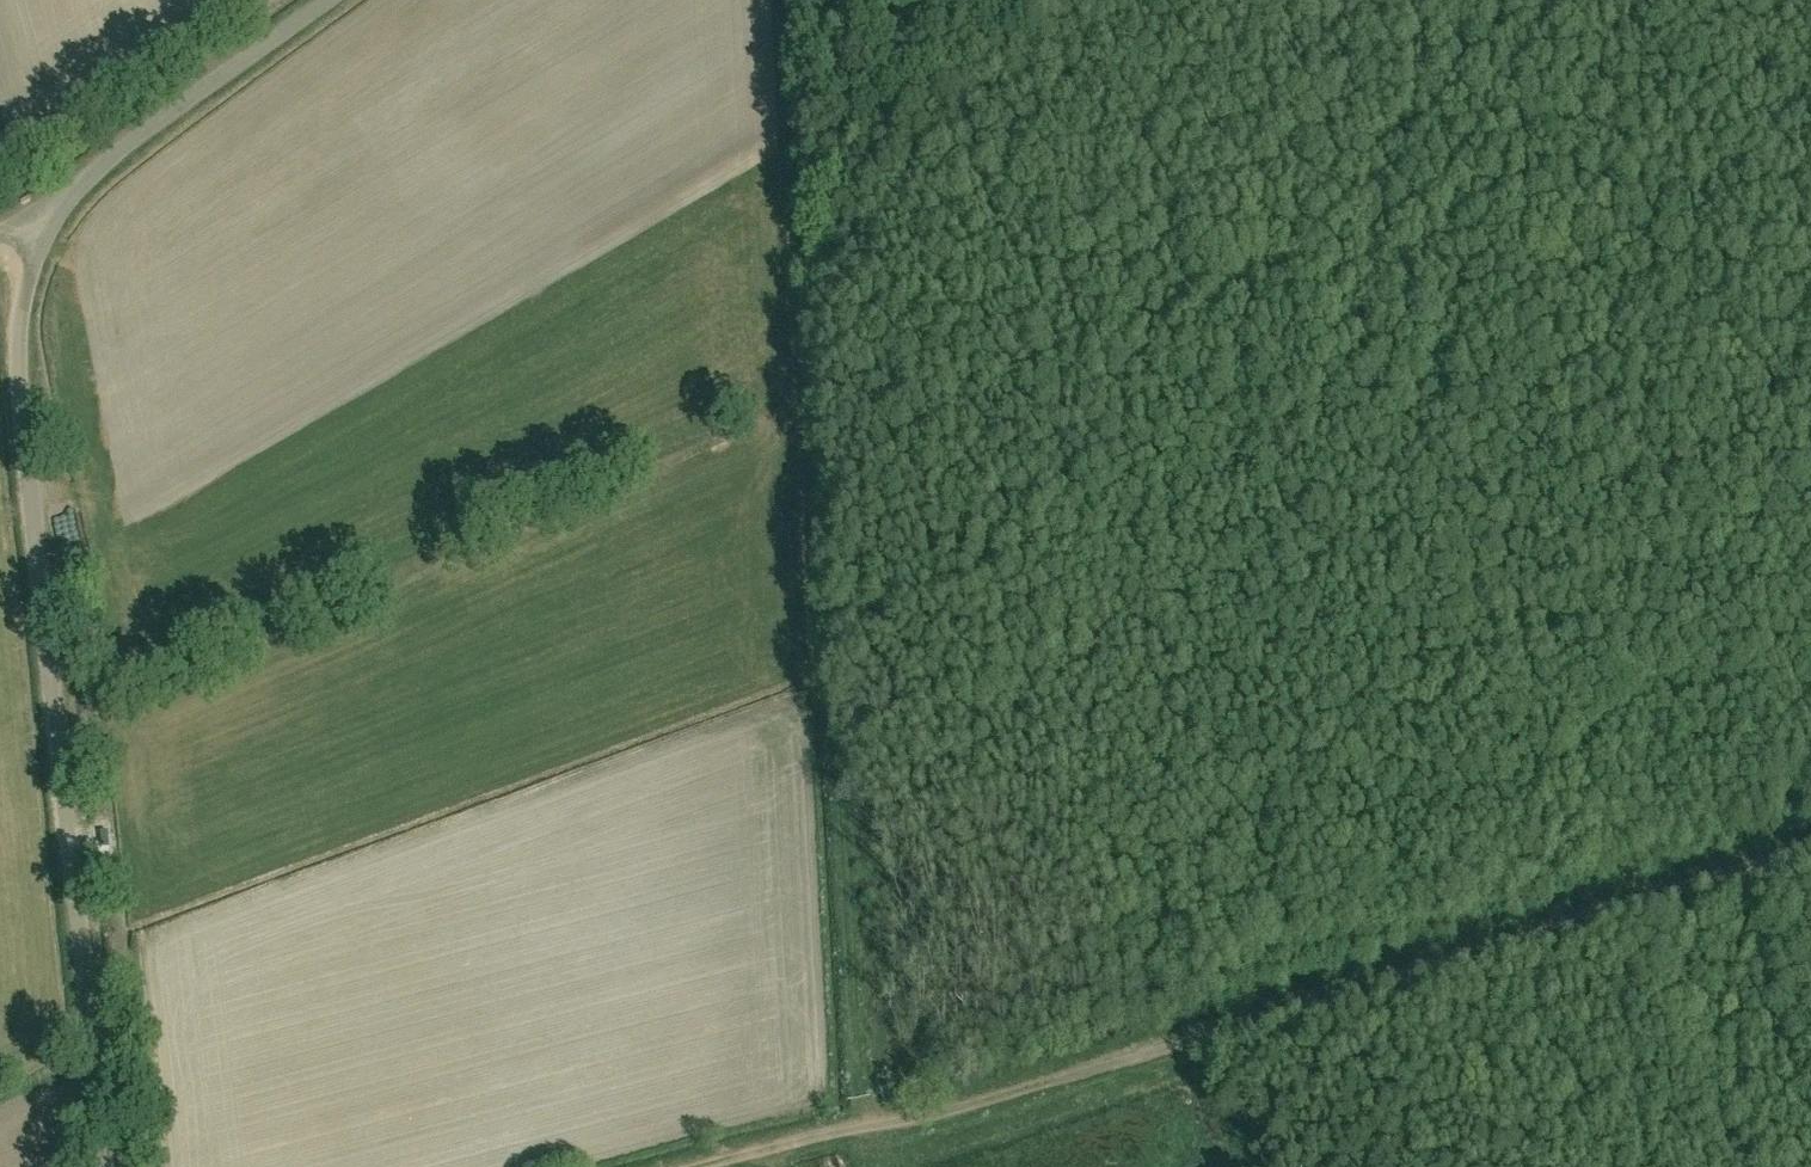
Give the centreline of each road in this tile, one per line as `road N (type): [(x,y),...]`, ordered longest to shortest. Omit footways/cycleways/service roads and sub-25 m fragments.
road 1 (track): [(855,1127),(963,1109),(1810,850)]
road 2 (unclassified): [(102,1166),(15,360),(21,301),(44,238)]
road 3 (unclassified): [(44,238),(120,152),(332,0)]
road 4 (track): [(700,1166),(855,1127)]

